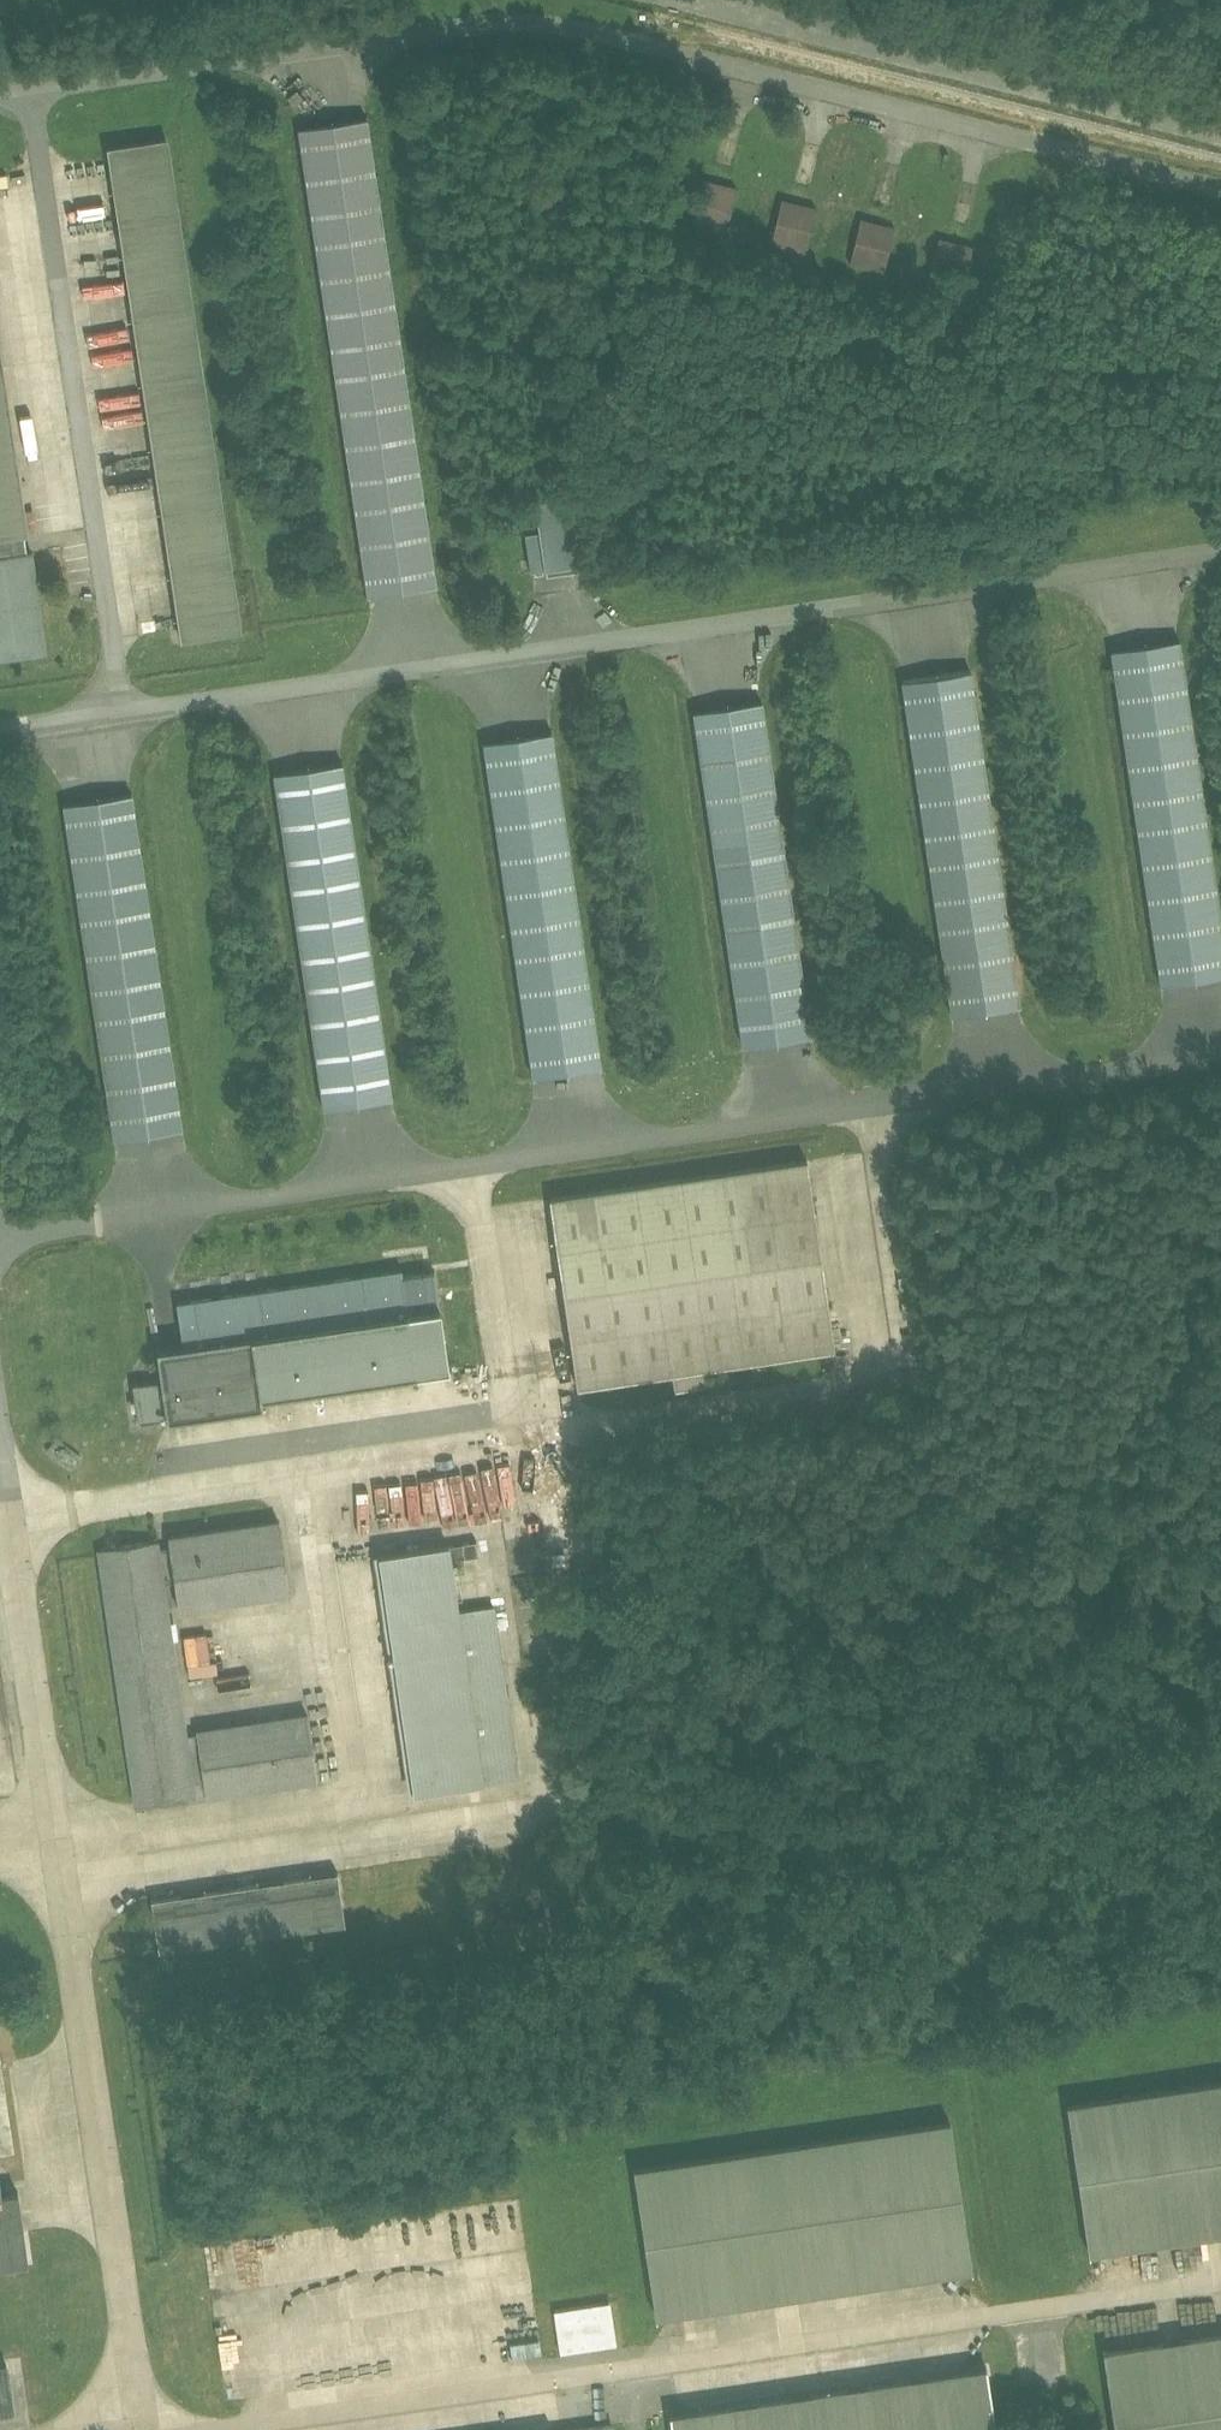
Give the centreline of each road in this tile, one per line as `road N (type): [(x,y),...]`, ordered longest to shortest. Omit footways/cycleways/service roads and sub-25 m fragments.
road 1 (unclassified): [(1220,137),(681,0)]

